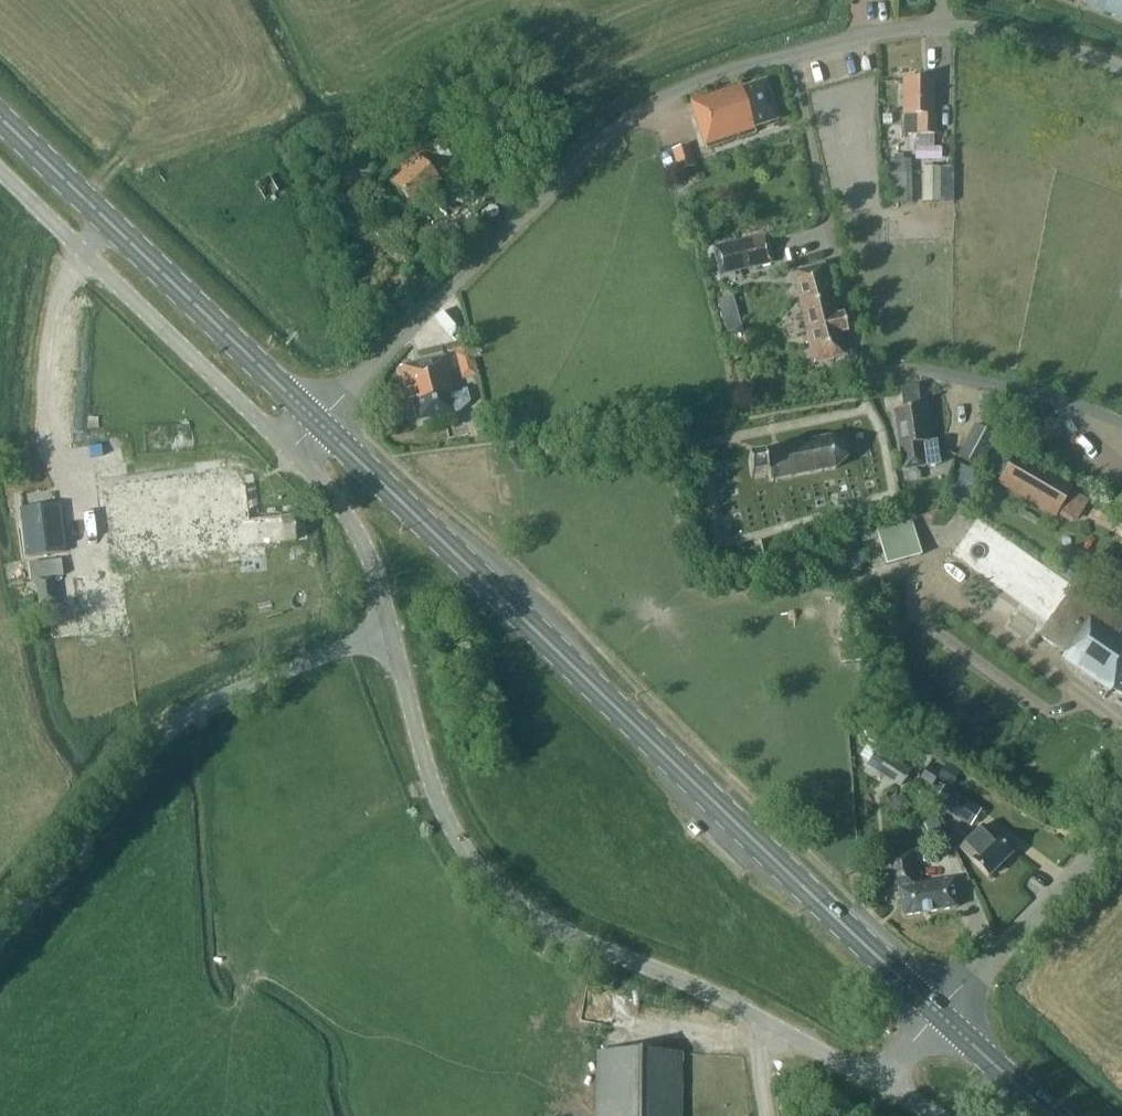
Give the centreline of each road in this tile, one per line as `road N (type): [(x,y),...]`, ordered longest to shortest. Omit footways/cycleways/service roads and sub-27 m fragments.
road 1 (primary): [(937,1012),(318,422)]
road 2 (unclassified): [(881,1084),(718,997),(561,932),(503,895),(459,841),(431,783),(390,630)]
road 3 (unclassified): [(318,422),(620,123),(696,83),(789,54)]
road 4 (residential): [(1121,423),(1006,387),(861,368),(789,54)]
road 5 (unclassified): [(390,630),(183,718),(0,935)]
road 6 (primary): [(318,422),(0,118)]
road 7 (unclassified): [(290,450),(0,171)]
road 8 (unclassified): [(1121,69),(1041,42),(941,26),(789,54)]
road 9 (unclassified): [(937,1012),(1121,822)]
road 10 (unclassified): [(390,630),(351,523),(290,450)]
road 11 (primary): [(1062,1115),(937,1012)]

